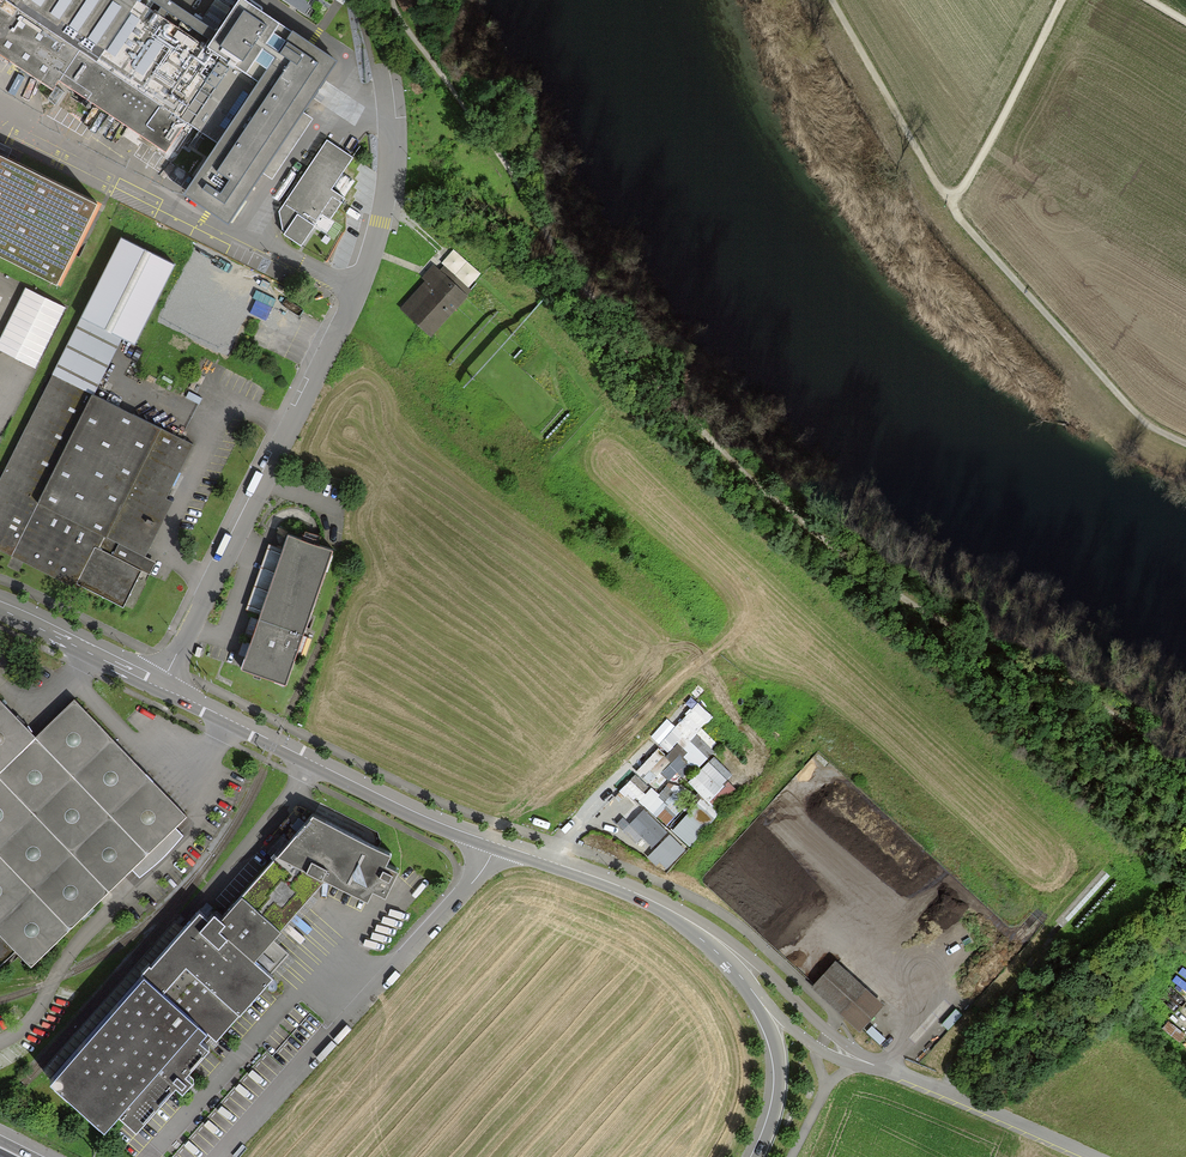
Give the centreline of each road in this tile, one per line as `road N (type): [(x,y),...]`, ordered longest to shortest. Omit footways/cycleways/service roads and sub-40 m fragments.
road 1 (track): [(394,0),(546,233),(716,447),(876,582),(1185,760)]
road 2 (unclassified): [(160,684),(348,318),(373,253),(390,141),(368,104)]
road 3 (secondary): [(160,684),(430,819),(684,918)]
road 4 (track): [(1185,444),(1128,405),(949,200)]
road 5 (secondary): [(889,1068),(836,1038),(733,943),(684,918)]
road 6 (track): [(949,200),(832,0)]
road 7 (track): [(949,200),(963,188),(1062,0)]
road 8 (unclassified): [(1096,1156),(889,1068)]
road 9 (motorway): [(743,980),(779,1068),(776,1108),(757,1156)]
road 10 (secondary): [(0,605),(160,684)]
road 11 (unclassified): [(743,980),(828,1055),(889,1068)]
road 12 (track): [(388,194),(446,193),(546,233)]

